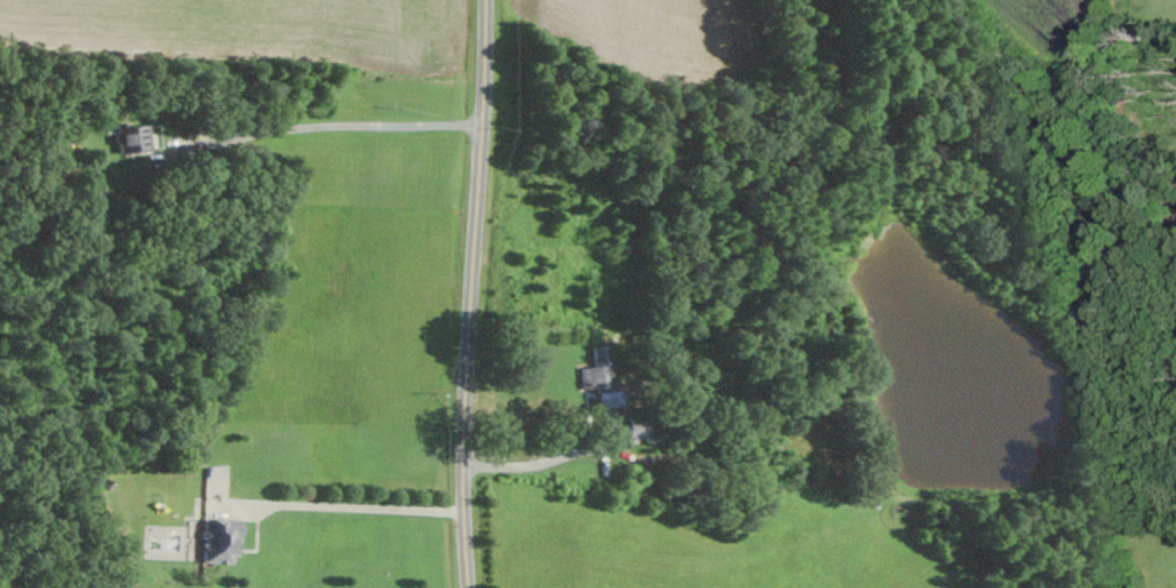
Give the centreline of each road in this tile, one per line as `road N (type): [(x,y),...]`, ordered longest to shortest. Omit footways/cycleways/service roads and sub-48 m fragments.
road 1 (residential): [(470,587),(465,417),(486,0)]

